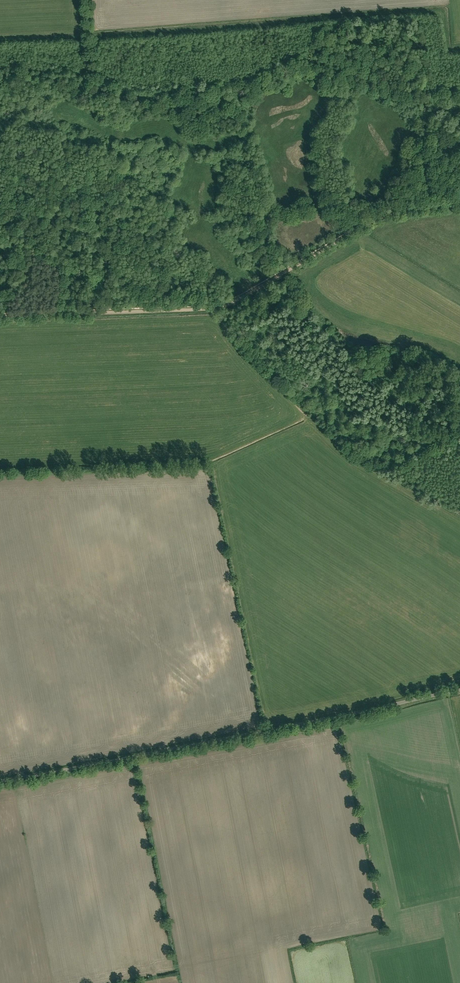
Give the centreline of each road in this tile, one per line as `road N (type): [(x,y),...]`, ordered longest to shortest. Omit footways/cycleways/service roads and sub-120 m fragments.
road 1 (track): [(459,206),(378,218),(218,307),(0,317)]
road 2 (unclassified): [(0,776),(459,689)]

